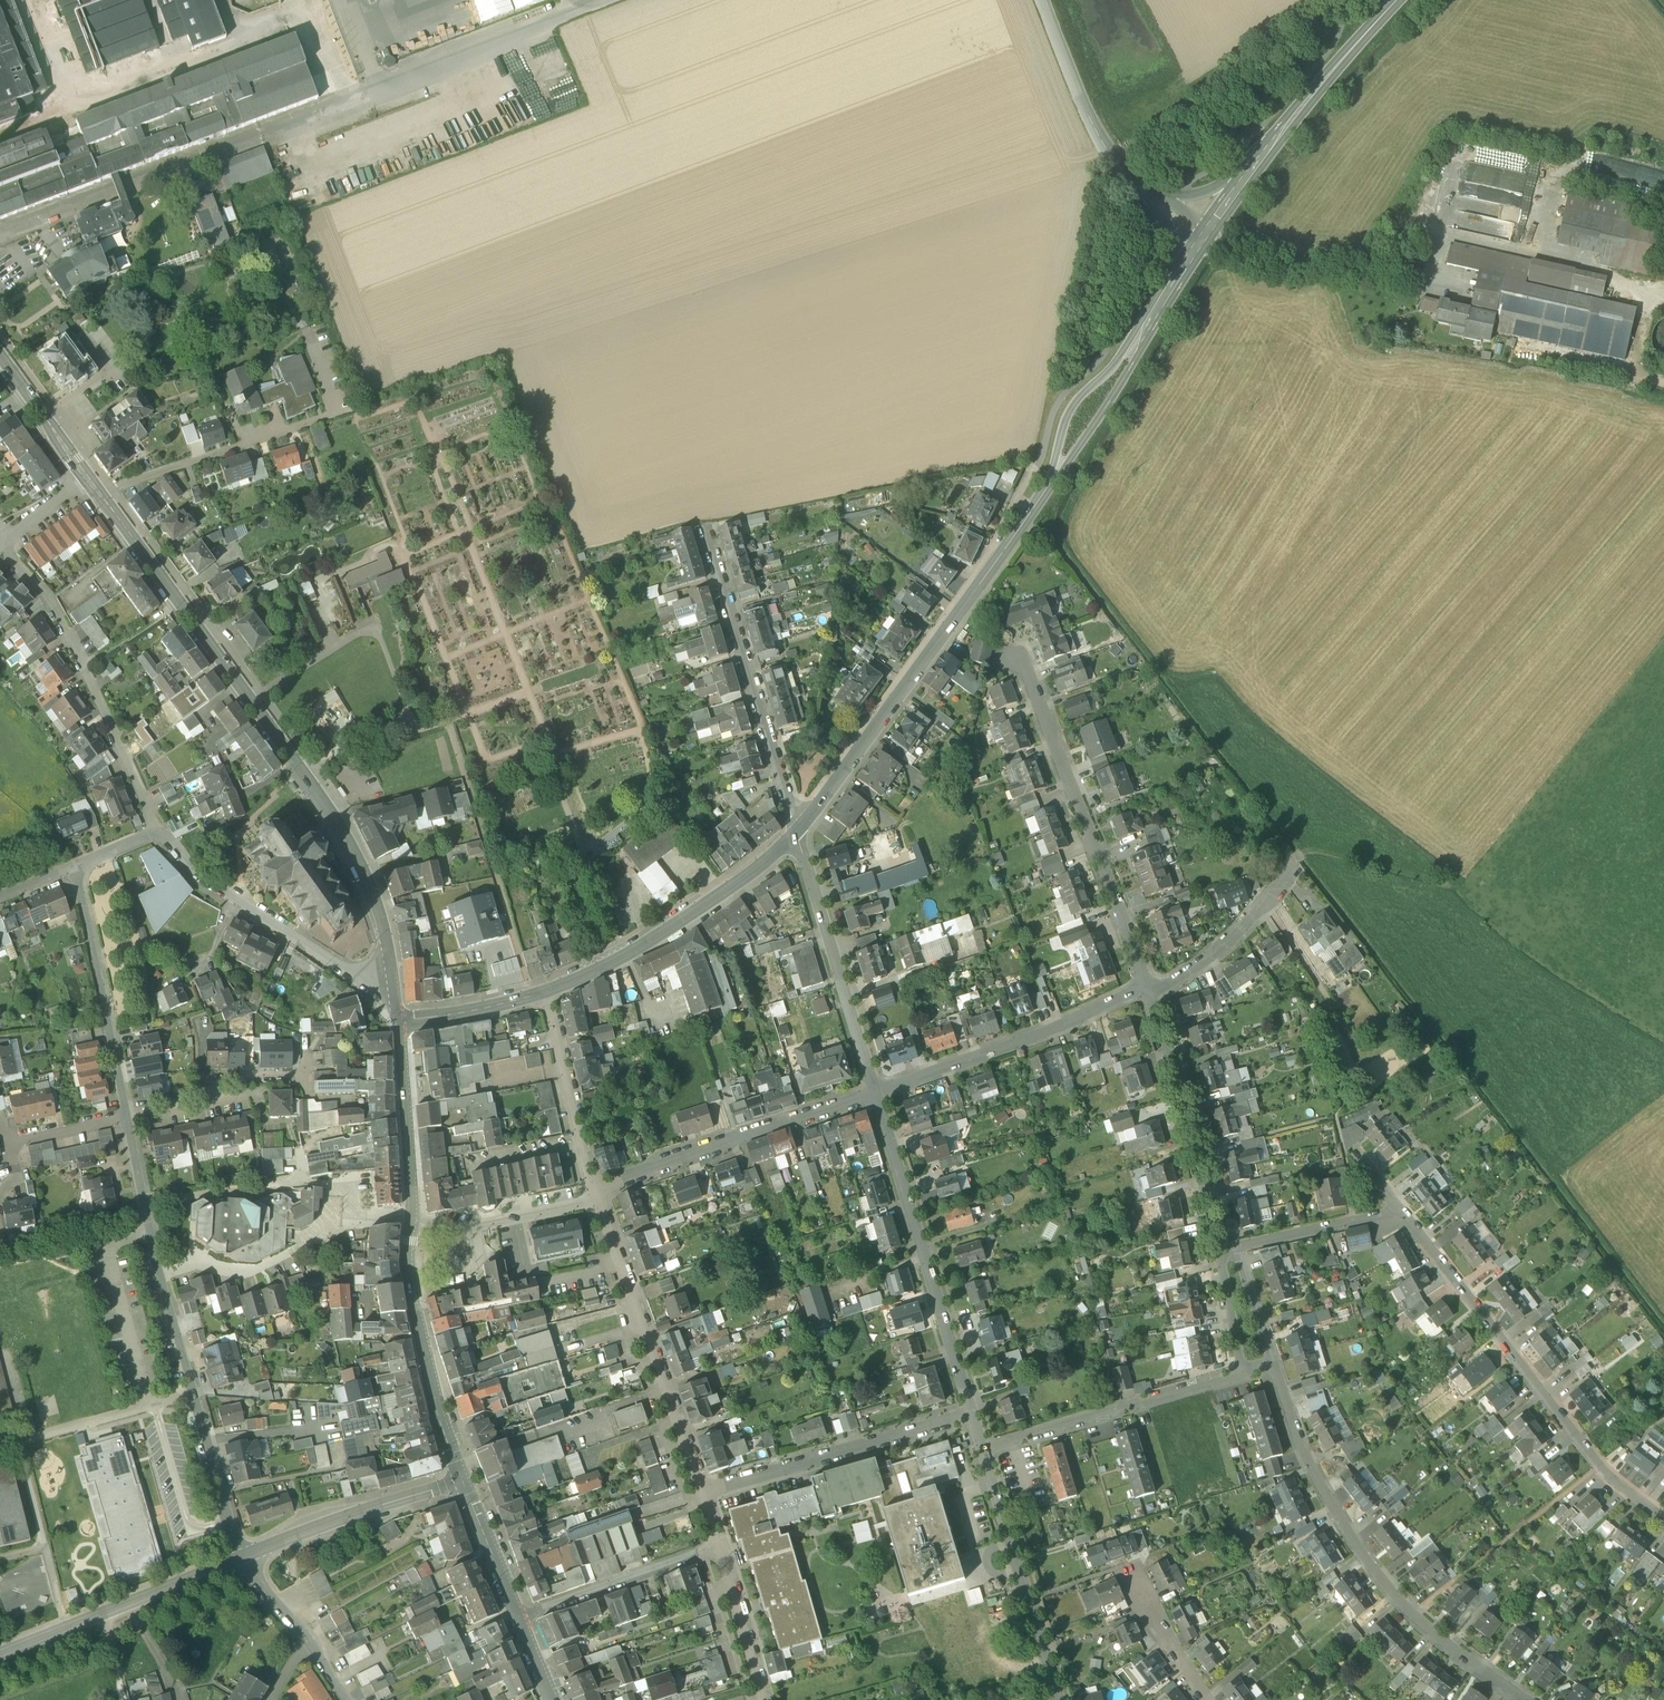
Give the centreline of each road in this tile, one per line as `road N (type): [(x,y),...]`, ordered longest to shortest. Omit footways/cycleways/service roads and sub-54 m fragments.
road 1 (residential): [(243,1555),(163,1272),(129,1115)]
road 2 (secondary): [(798,834),(1053,481)]
road 3 (residential): [(1274,1367),(1343,1526),(1412,1614),(1528,1699)]
road 4 (secondary): [(1148,324),(1207,230),(1312,94),(1397,0)]
road 5 (residential): [(1402,1208),(1599,1467),(1663,1517)]
road 6 (residential): [(1148,987),(1022,657)]
road 7 (residential): [(878,1093),(974,1417)]
road 8 (secondary): [(295,762),(98,494)]
road 9 (residential): [(0,547),(50,599),(160,833)]
road 10 (residential): [(798,834),(705,531)]
road 11 (residential): [(600,1200),(704,1499)]
road 12 (secondary): [(546,995),(658,936),(798,834)]
road 13 (residential): [(600,1200),(694,1156),(878,1093)]
road 14 (residential): [(396,1001),(198,880),(160,833)]
road 15 (residential): [(878,1093),(1148,987)]
road 16 (residential): [(704,1499),(974,1417)]
road 17 (residential): [(1215,1252),(1197,1157),(1148,987)]
road 18 (residential): [(798,834),(878,1093)]
road 19 (residential): [(1238,1377),(984,1452)]
road 20 (secondary): [(396,1001),(365,872),(295,762)]
road 21 (residential): [(98,494),(346,412)]
road 22 (residential): [(984,1452),(1061,1699)]
road 23 (secondary): [(463,1482),(408,1288),(409,1231)]
road 24 (residential): [(129,1115),(75,866)]
road 25 (secondary): [(463,1482),(243,1555)]
road 26 (residential): [(721,1549),(520,1621)]
road 27 (residential): [(546,995),(600,1200)]
road 28 (secondary): [(409,1231),(399,1025)]
road 29 (residential): [(1148,987),(1192,970),(1236,937),(1295,862)]
road 30 (residential): [(409,1231),(474,1227),(600,1200)]
road 31 (secondary): [(1148,324),(1080,397),(1065,424),(1053,481)]
road 32 (residential): [(308,1079),(246,1078),(235,1093),(129,1115)]
road 33 (secondary): [(1053,481),(1130,368),(1148,324)]
road 34 (residential): [(346,1699),(311,1636),(243,1555)]
road 35 (residential): [(1402,1208),(1239,1247)]
road 36 (residential): [(721,1549),(764,1699)]
road 37 (residential): [(1208,1699),(1129,1565)]
road 38 (secondary): [(243,1555),(102,1614)]
road 39 (secondary): [(87,480),(0,357)]
road 40 (secondary): [(520,1621),(463,1482)]
road 41 (secondary): [(399,1025),(546,995)]
road 42 (residential): [(1215,1252),(1238,1377)]
road 43 (residential): [(1274,1367),(1239,1247)]

